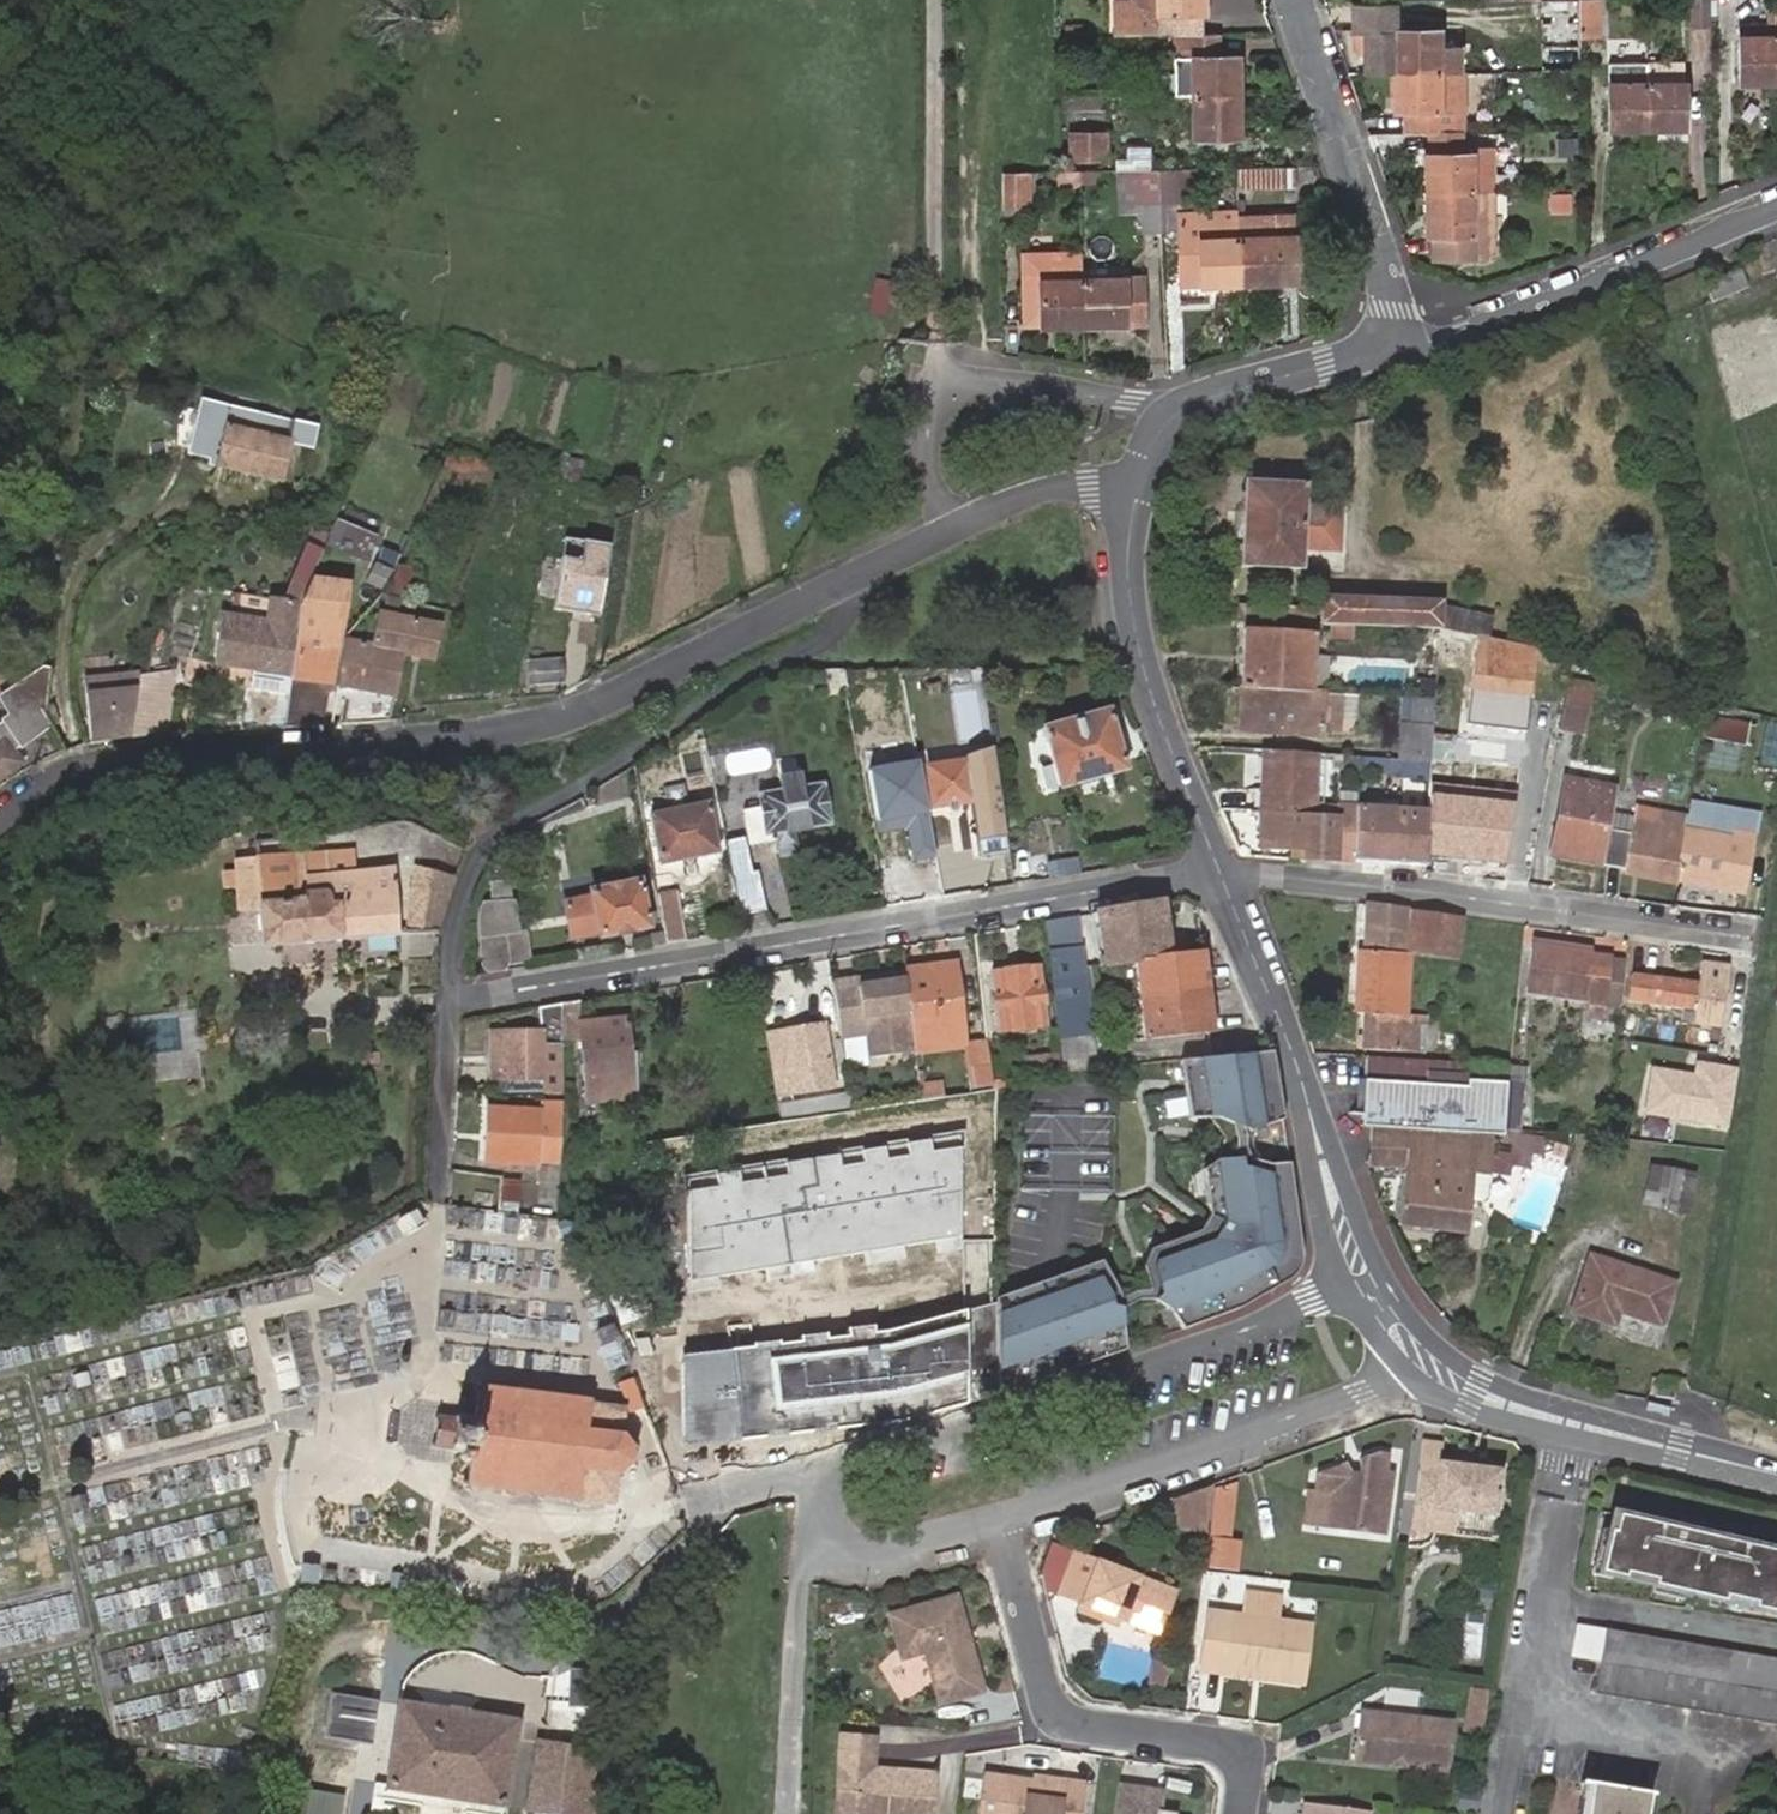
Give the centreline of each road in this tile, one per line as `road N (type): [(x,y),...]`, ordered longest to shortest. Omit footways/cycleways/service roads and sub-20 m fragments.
road 1 (residential): [(0,821),(32,790),(82,767),(533,728),(623,695),(841,583)]
road 2 (residential): [(1223,875),(1120,884),(453,1000)]
road 3 (residential): [(453,1000),(456,930),(473,882),(502,836),(835,635),(847,617),(841,583)]
road 4 (residential): [(1375,1293),(820,1467)]
road 5 (residential): [(1748,941),(1497,900),(1223,875)]
road 6 (residential): [(995,1521),(1358,1394),(1428,1354)]
road 7 (residential): [(995,1521),(1049,1707),(1079,1726),(1220,1744),(1244,1755),(1246,1813)]
road 8 (residential): [(1223,875),(1375,1293)]
road 9 (residential): [(1503,1813),(1576,1421)]
road 10 (residential): [(1135,495),(1130,602),(1163,730),(1223,875)]
road 11 (residential): [(1409,344),(1463,335),(1776,211)]
road 12 (residential): [(1166,413),(1157,403),(945,385),(928,436),(929,468),(953,527)]
road 13 (residential): [(1409,344),(1295,0)]
road 14 (residential): [(1166,413),(1409,344)]
road 15 (residential): [(820,1467),(829,1541),(878,1556),(995,1521)]
road 16 (residential): [(1576,1421),(1776,1474)]
road 17 (residential): [(441,1201),(453,1000)]
road 18 (residential): [(953,527),(1044,490),(1135,495)]
road 19 (residential): [(1428,1354),(1462,1386),(1576,1421)]
road 20 (residential): [(820,1467),(674,1504)]
road 21 (residential): [(841,583),(953,527)]

